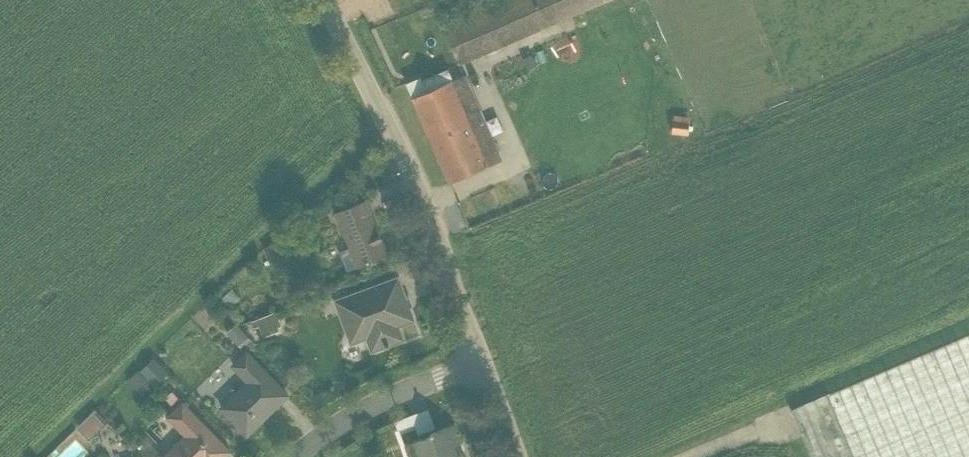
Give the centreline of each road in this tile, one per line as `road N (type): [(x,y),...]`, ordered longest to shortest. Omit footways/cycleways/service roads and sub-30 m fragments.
road 1 (residential): [(323,0),(484,354)]
road 2 (residential): [(288,456),(369,395),(484,354)]

